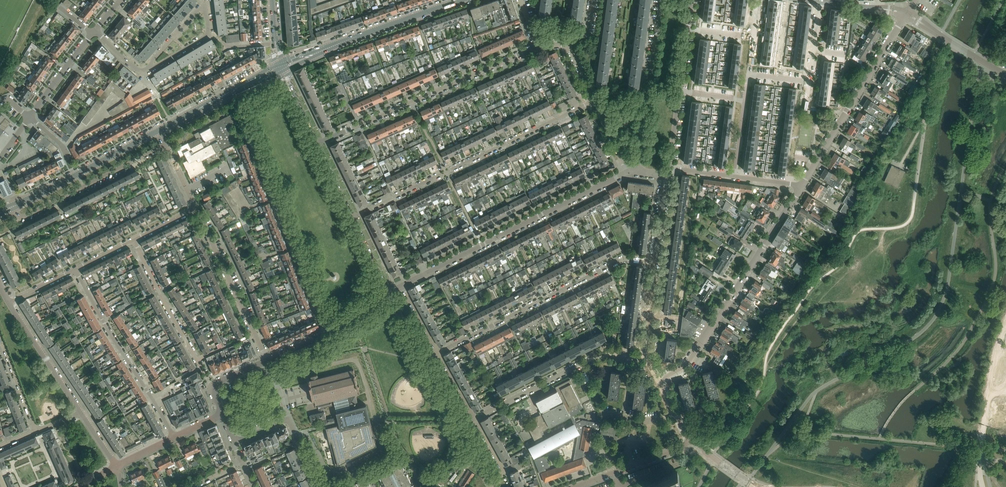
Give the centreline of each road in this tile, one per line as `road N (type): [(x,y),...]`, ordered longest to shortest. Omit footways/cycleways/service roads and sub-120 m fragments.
road 1 (residential): [(594,101),(351,217)]
road 2 (residential): [(403,285),(628,171)]
road 3 (residential): [(659,381),(690,360),(801,188)]
road 4 (residential): [(316,145),(536,46)]
road 5 (residential): [(439,353),(624,260),(655,263)]
road 6 (residential): [(329,333),(253,138)]
road 7 (residential): [(175,437),(74,269)]
road 8 (tertiary): [(281,66),(461,0)]
road 9 (residential): [(475,419),(600,355),(648,360)]
road 10 (residential): [(734,176),(757,0)]
road 11 (residential): [(166,148),(20,220),(14,207)]
road 12 (residential): [(662,0),(639,171)]
road 13 (residential): [(668,168),(691,0)]
road 14 (tertiary): [(14,207),(158,131)]
road 15 (residential): [(848,110),(808,103),(821,2)]
road 16 (tertiary): [(158,131),(281,66)]
road 17 (residential): [(254,333),(196,208)]
road 18 (residential): [(133,240),(198,360)]
road 19 (residential): [(80,412),(10,302)]
road 20 (residential): [(237,439),(288,419),(320,486)]
road 21 (tertiary): [(575,486),(693,443)]

